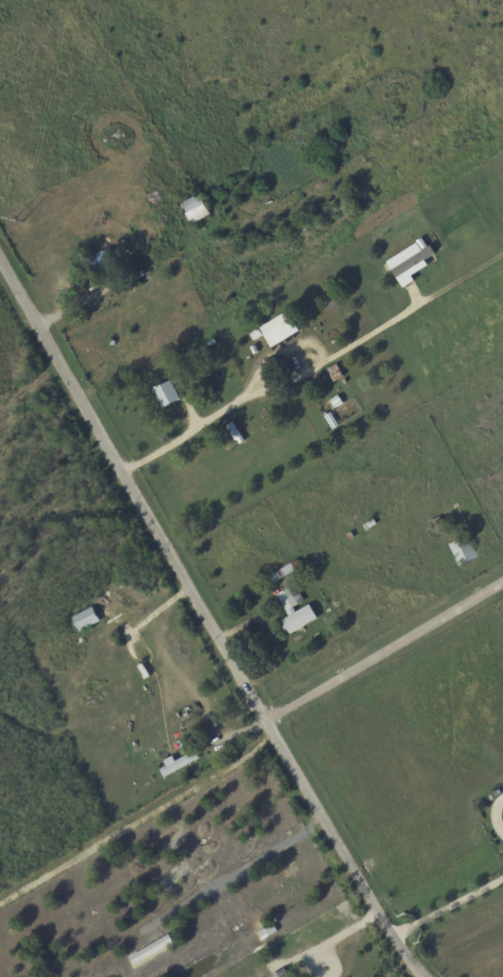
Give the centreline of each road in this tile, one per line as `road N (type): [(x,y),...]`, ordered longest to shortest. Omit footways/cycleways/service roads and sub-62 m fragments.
road 1 (residential): [(426,976),(376,912),(0,262)]
road 2 (residential): [(264,721),(502,581)]
road 3 (residential): [(122,474),(284,366)]

